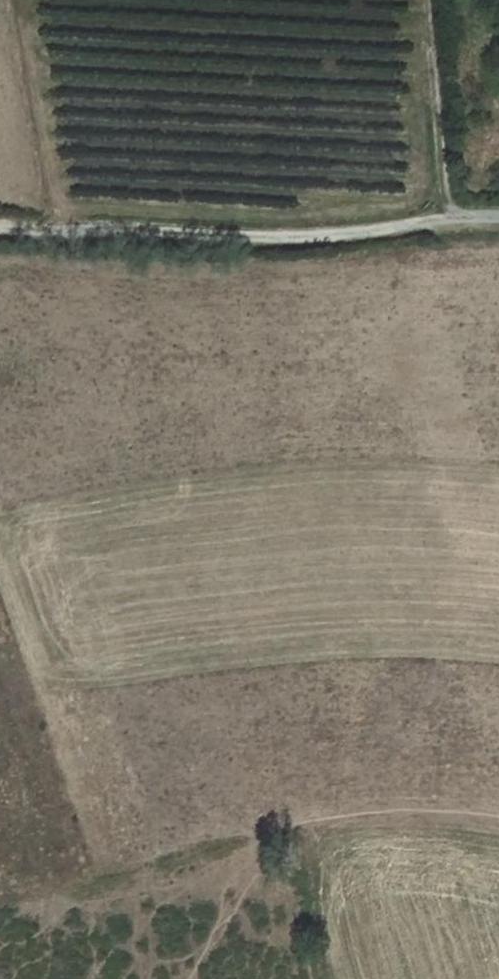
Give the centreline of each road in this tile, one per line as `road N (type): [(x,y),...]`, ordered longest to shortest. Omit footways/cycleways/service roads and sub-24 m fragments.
road 1 (track): [(0,230),(283,242),(451,219),(429,0)]

